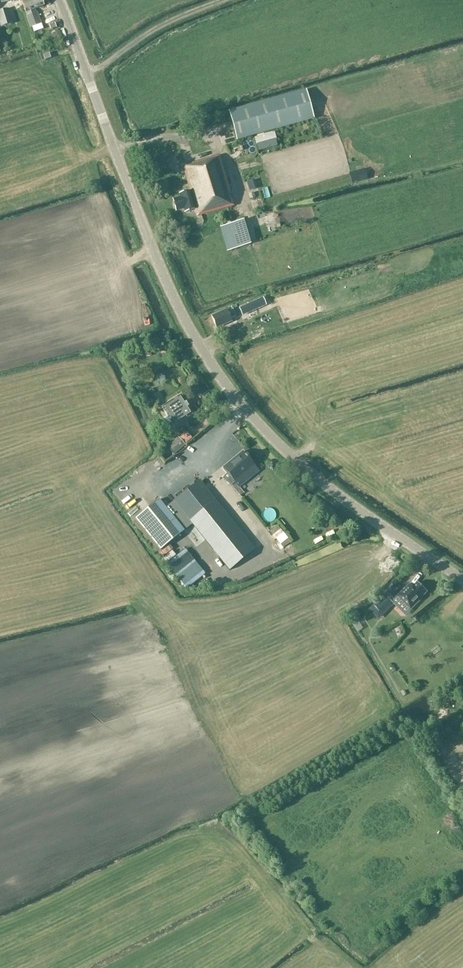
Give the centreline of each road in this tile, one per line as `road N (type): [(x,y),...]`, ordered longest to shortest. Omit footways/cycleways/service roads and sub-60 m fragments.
road 1 (tertiary): [(462,580),(301,466),(217,372),(154,254),(59,0)]
road 2 (track): [(224,0),(161,26),(86,73)]

